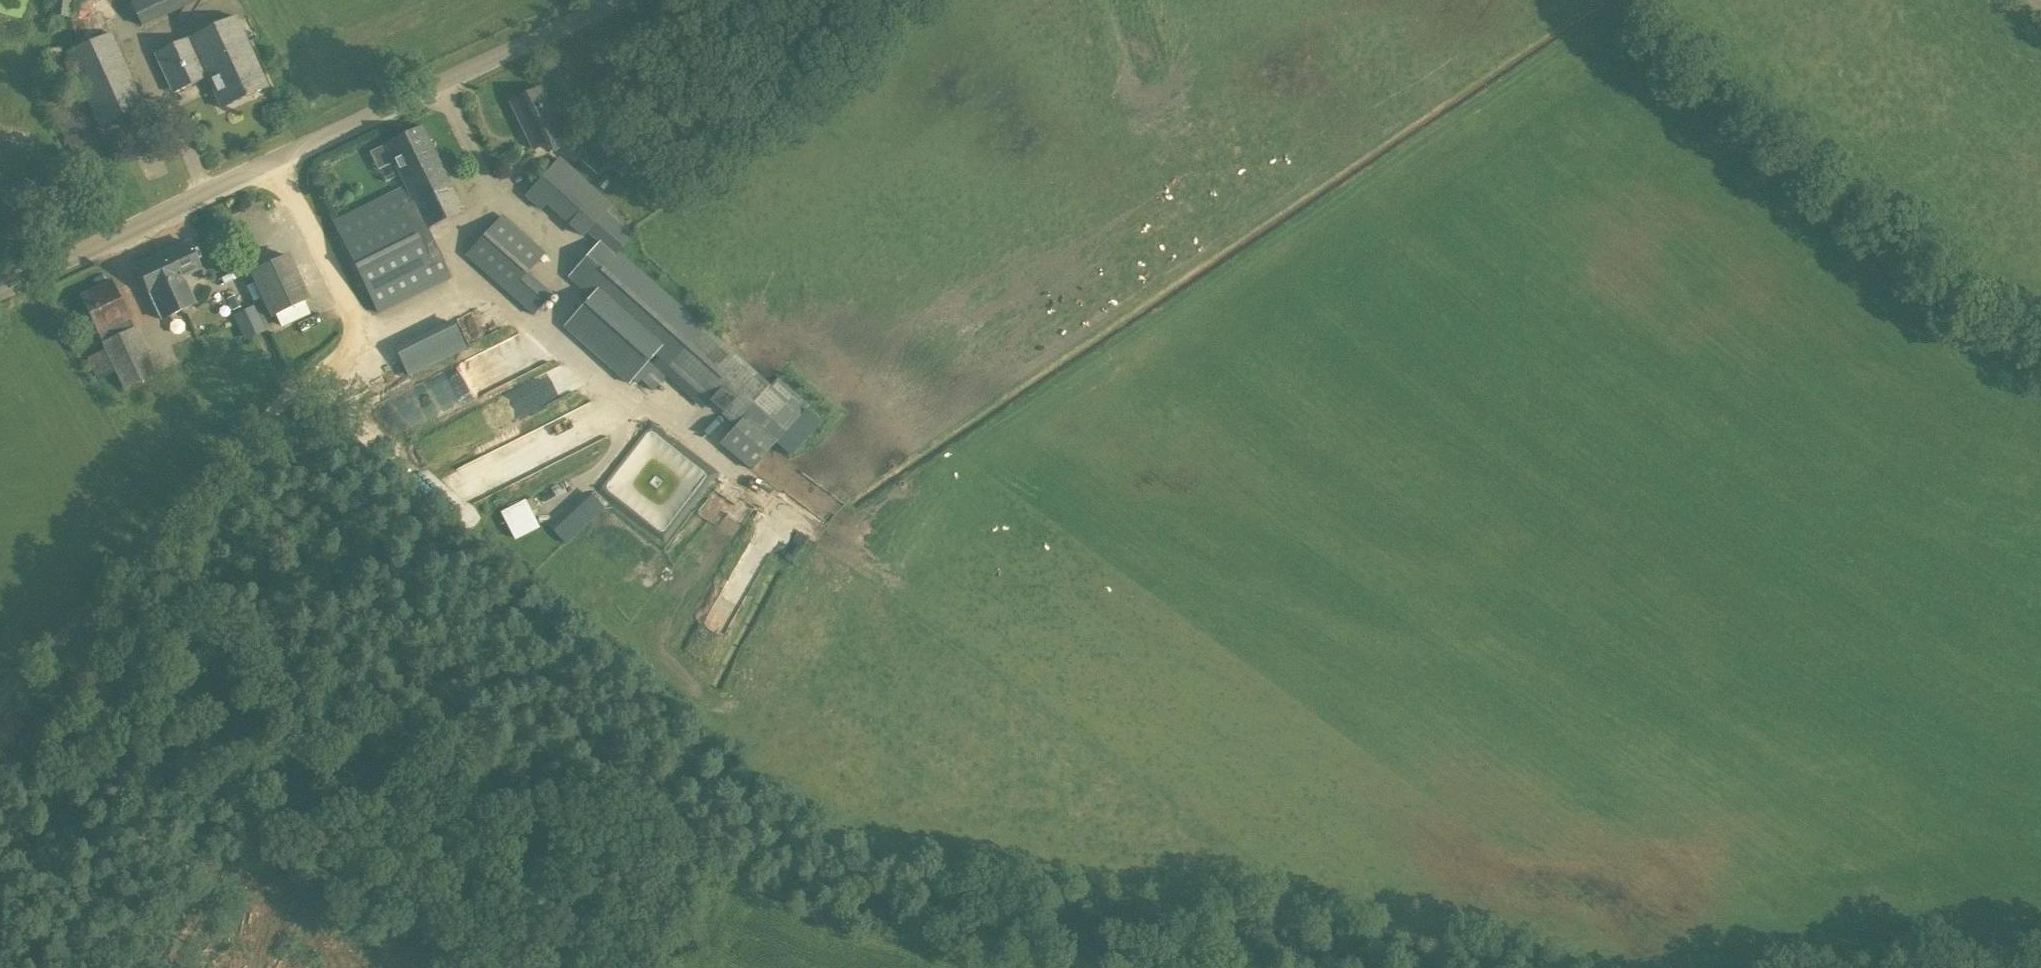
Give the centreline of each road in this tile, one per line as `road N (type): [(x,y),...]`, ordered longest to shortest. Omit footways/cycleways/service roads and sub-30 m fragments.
road 1 (track): [(275,160),(349,303),(340,354),(0,705)]
road 2 (tertiary): [(0,290),(621,0)]

